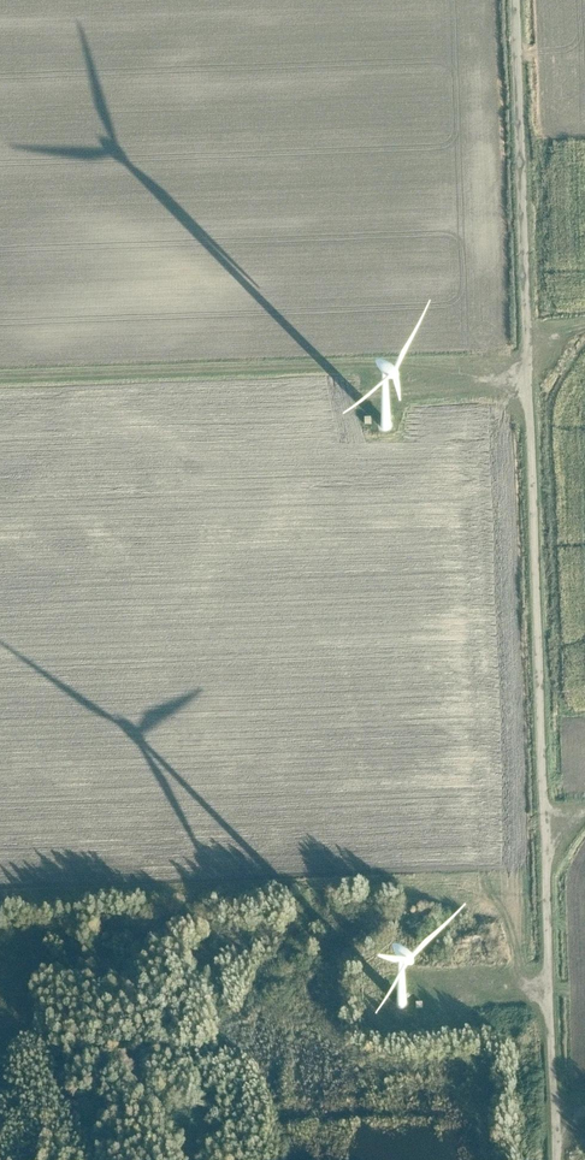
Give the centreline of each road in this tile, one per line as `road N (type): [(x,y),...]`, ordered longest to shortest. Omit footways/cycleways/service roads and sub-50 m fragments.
road 1 (unclassified): [(555,1159),(518,0)]
road 2 (track): [(0,379),(525,360)]
road 3 (track): [(403,988),(549,987)]

